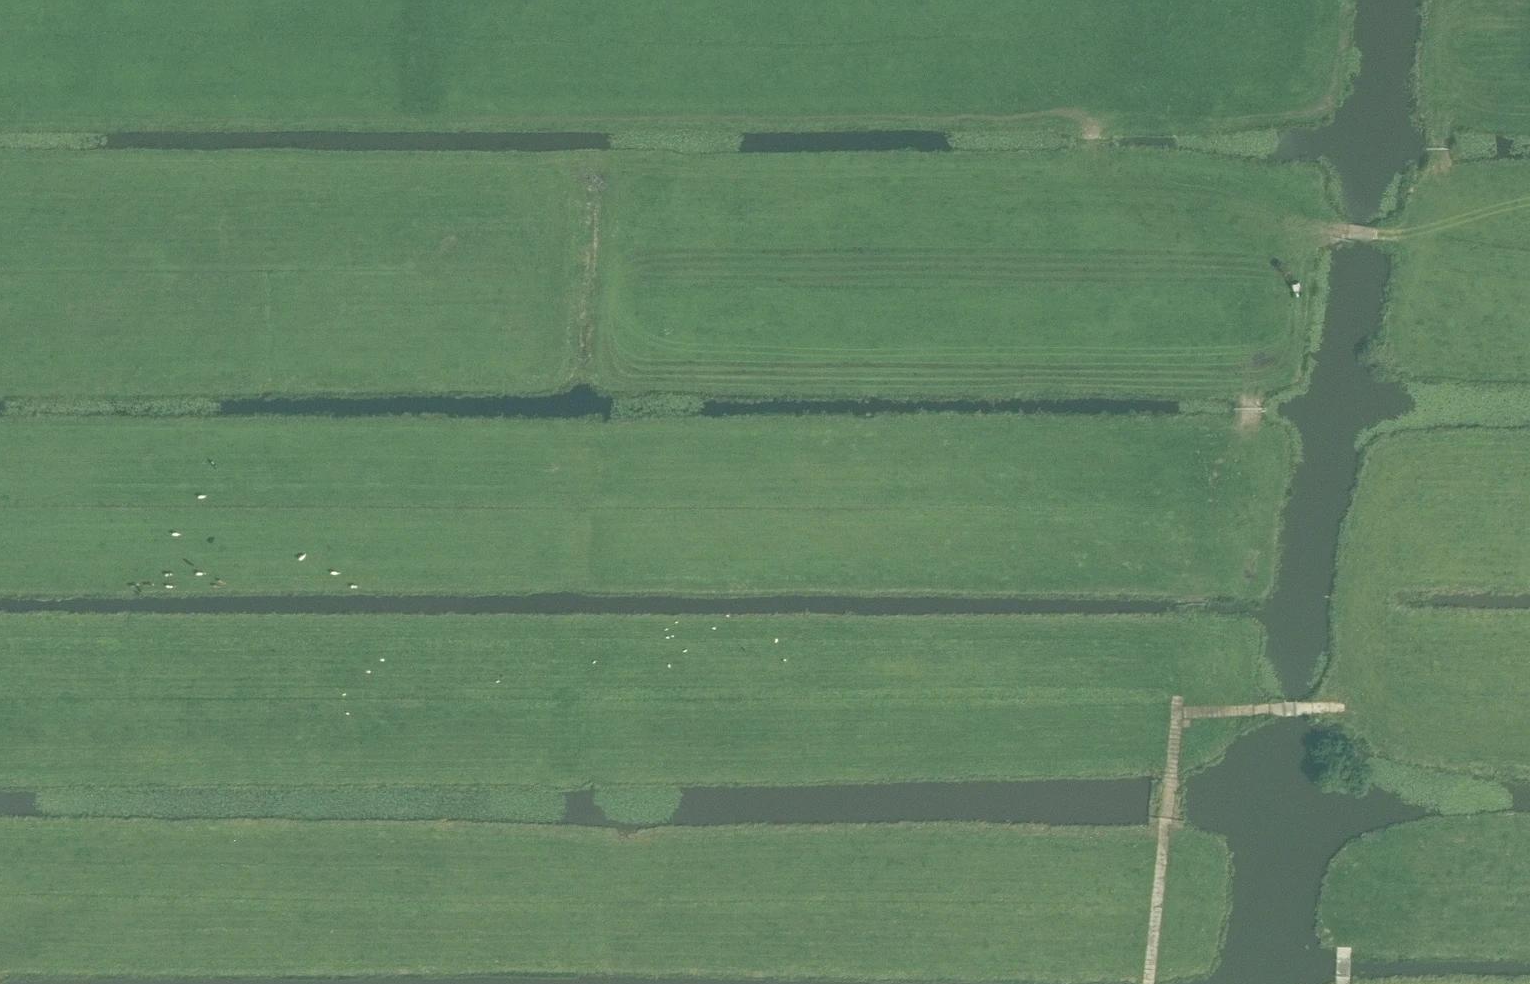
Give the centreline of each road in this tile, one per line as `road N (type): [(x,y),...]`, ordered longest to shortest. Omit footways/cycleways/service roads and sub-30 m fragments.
road 1 (track): [(1149,983),(1178,712),(1345,707)]

